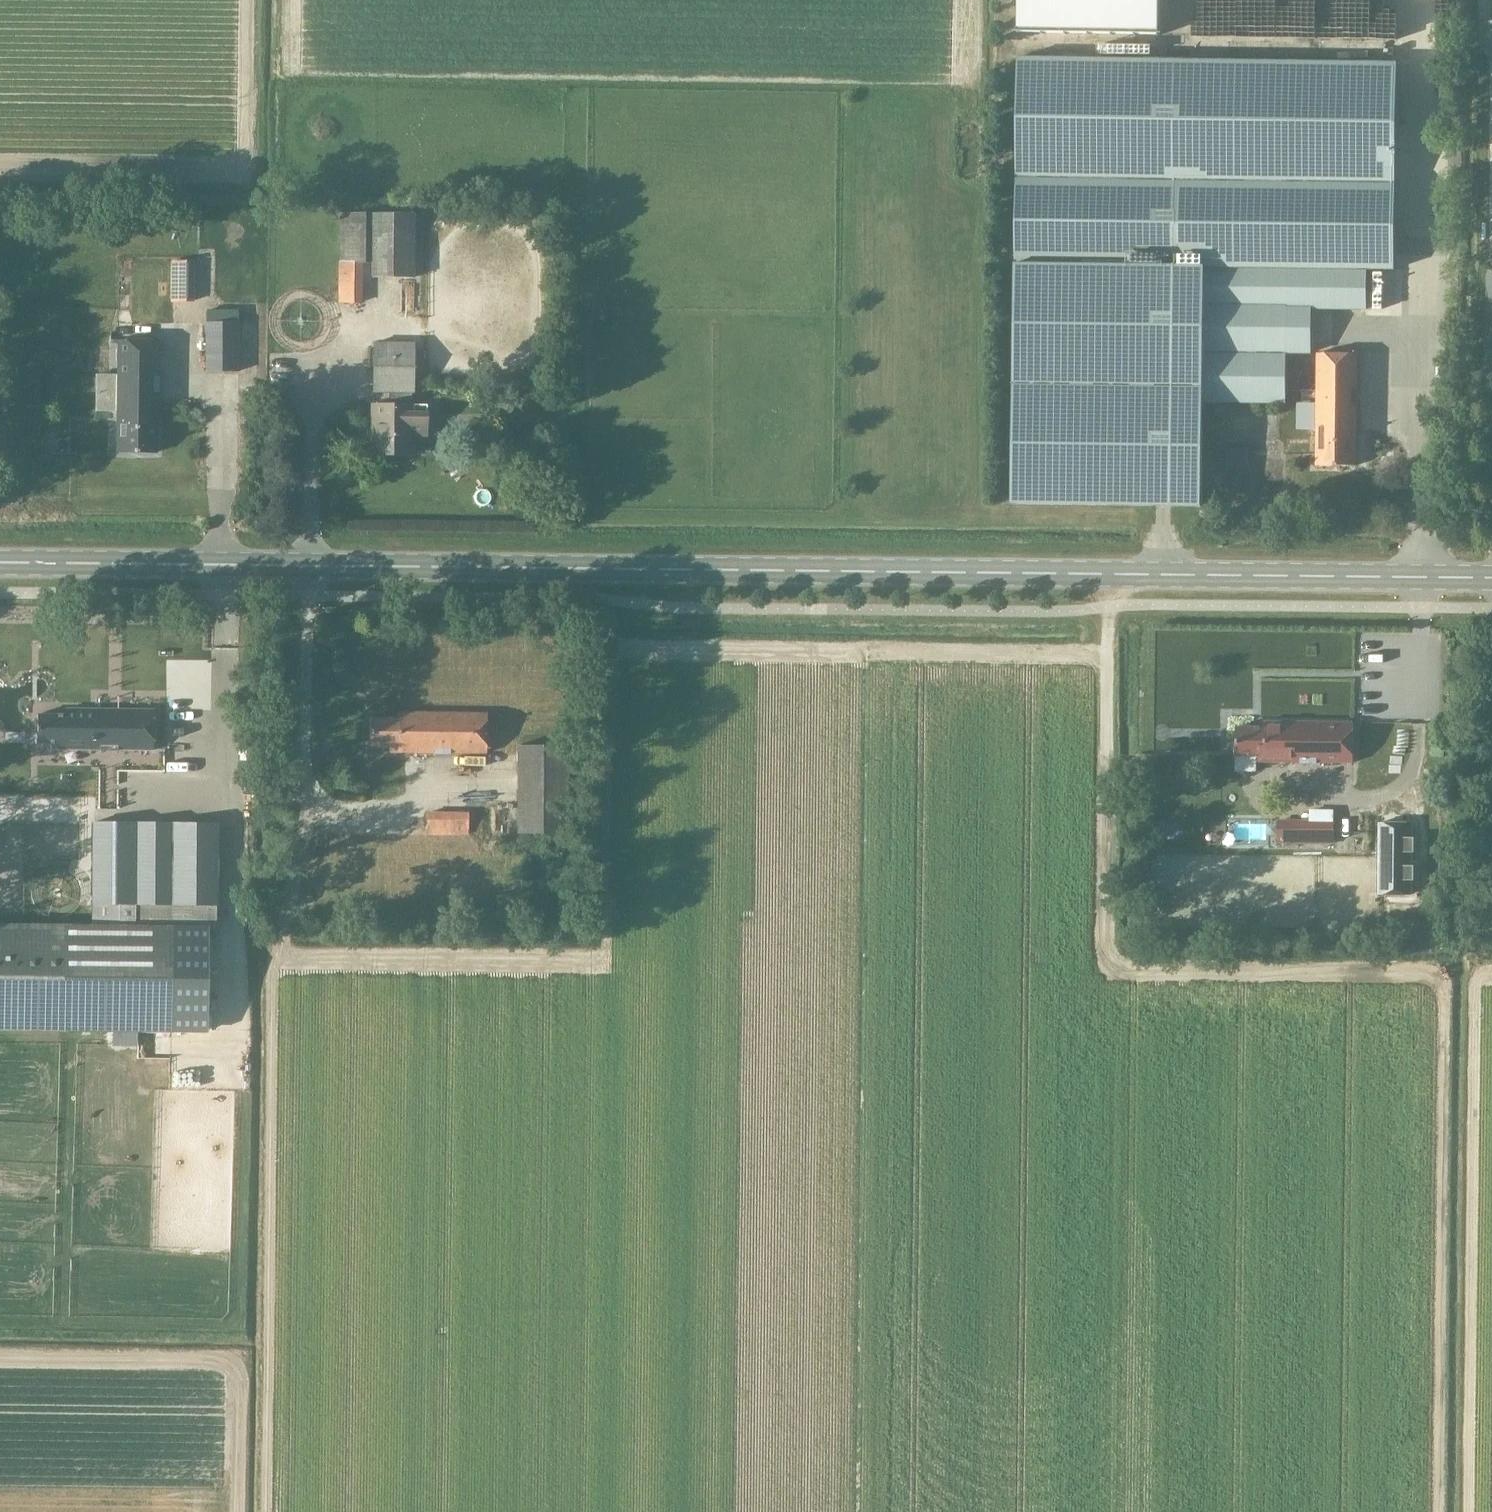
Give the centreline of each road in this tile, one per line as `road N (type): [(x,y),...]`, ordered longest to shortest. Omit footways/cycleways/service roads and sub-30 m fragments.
road 1 (secondary): [(0,562),(1491,578)]
road 2 (track): [(1107,573),(1111,965),(1437,964),(1437,1014)]

